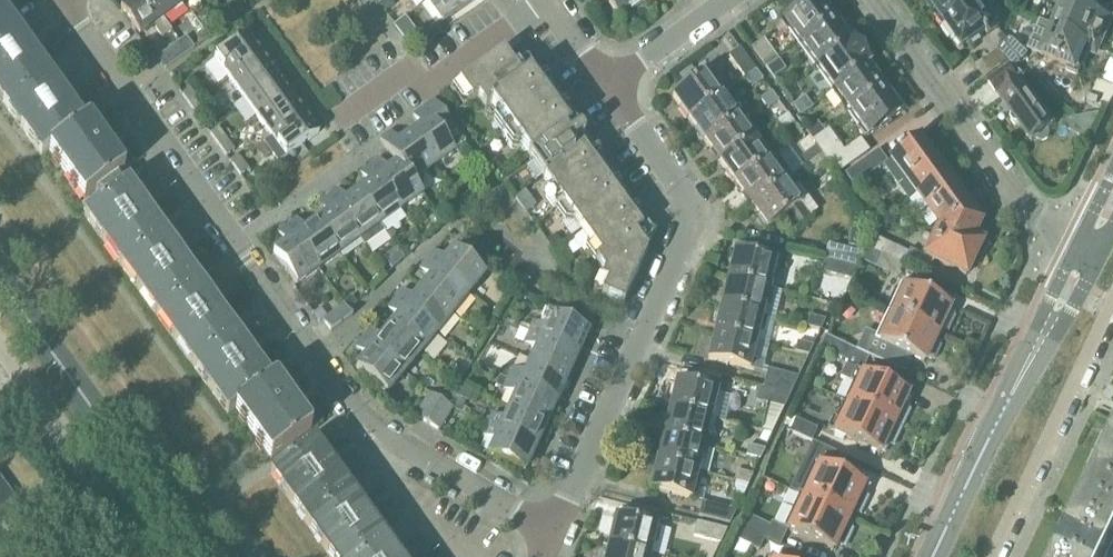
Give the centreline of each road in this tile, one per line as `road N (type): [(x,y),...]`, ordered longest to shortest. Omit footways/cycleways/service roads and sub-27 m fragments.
road 1 (residential): [(553,536),(365,421),(61,0)]
road 2 (residential): [(553,536),(691,223),(678,182),(608,84)]
road 3 (primary): [(203,556),(0,276)]
road 4 (tertiary): [(937,556),(1088,250)]
road 5 (residential): [(1088,250),(1033,212),(874,0)]
road 6 (unclassified): [(0,339),(156,556)]
road 7 (residential): [(996,556),(1112,320)]
road 8 (residential): [(339,130),(419,73),(437,76),(546,1)]
road 9 (residential): [(608,84),(729,0)]

